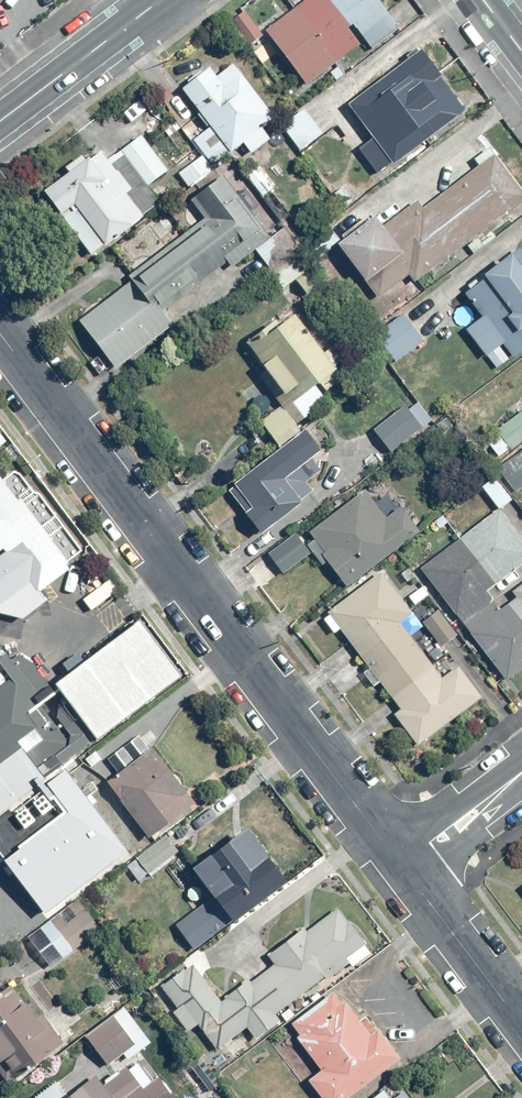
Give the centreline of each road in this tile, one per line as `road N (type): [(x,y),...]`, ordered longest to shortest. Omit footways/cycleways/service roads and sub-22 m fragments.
road 1 (residential): [(401,865),(0,334)]
road 2 (tertiary): [(0,121),(160,0)]
road 3 (residential): [(521,1025),(401,865)]
road 4 (residential): [(521,772),(401,865)]

